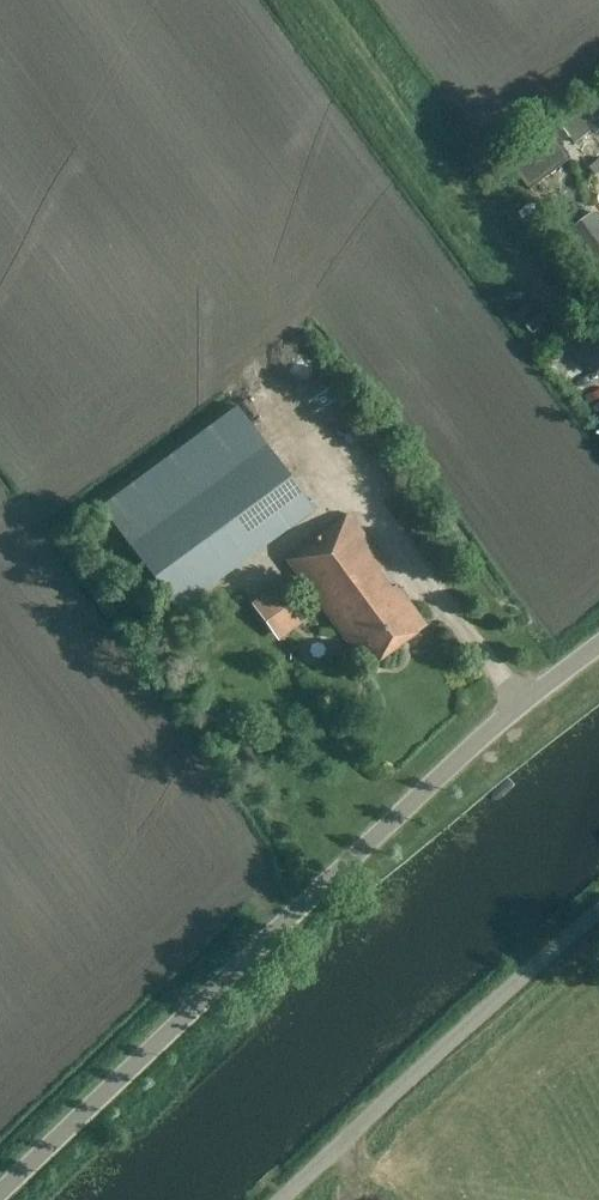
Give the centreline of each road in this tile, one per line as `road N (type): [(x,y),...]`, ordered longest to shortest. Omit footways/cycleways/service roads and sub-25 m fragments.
road 1 (unclassified): [(0,1156),(544,677),(598,638)]
road 2 (unclassified): [(280,1199),(598,911)]

